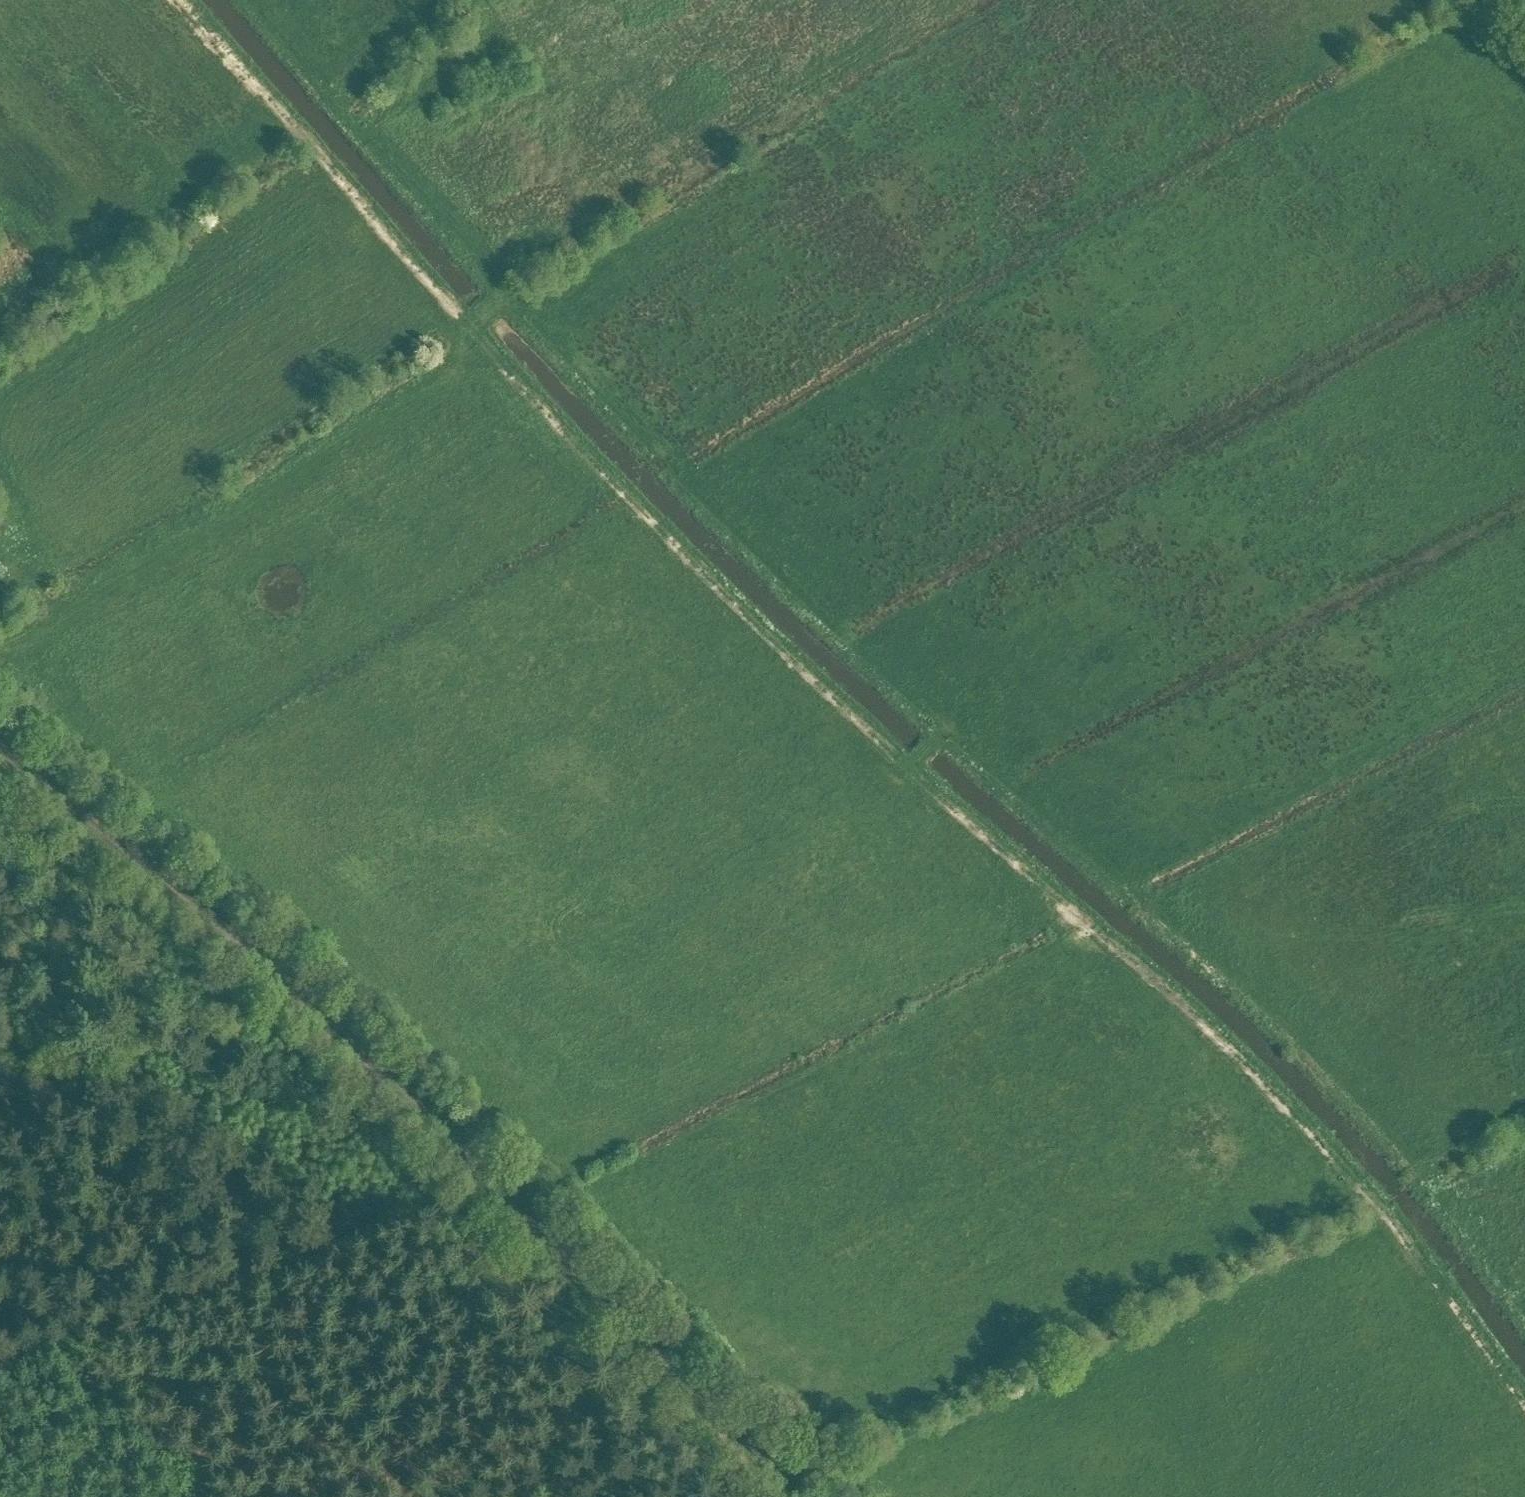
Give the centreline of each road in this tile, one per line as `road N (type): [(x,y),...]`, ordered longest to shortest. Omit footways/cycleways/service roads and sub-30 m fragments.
road 1 (track): [(1524,1406),(1468,1321),(1335,1159),(888,749),(642,510),(430,286),(183,0)]
road 2 (track): [(792,1496),(269,962),(0,749)]

